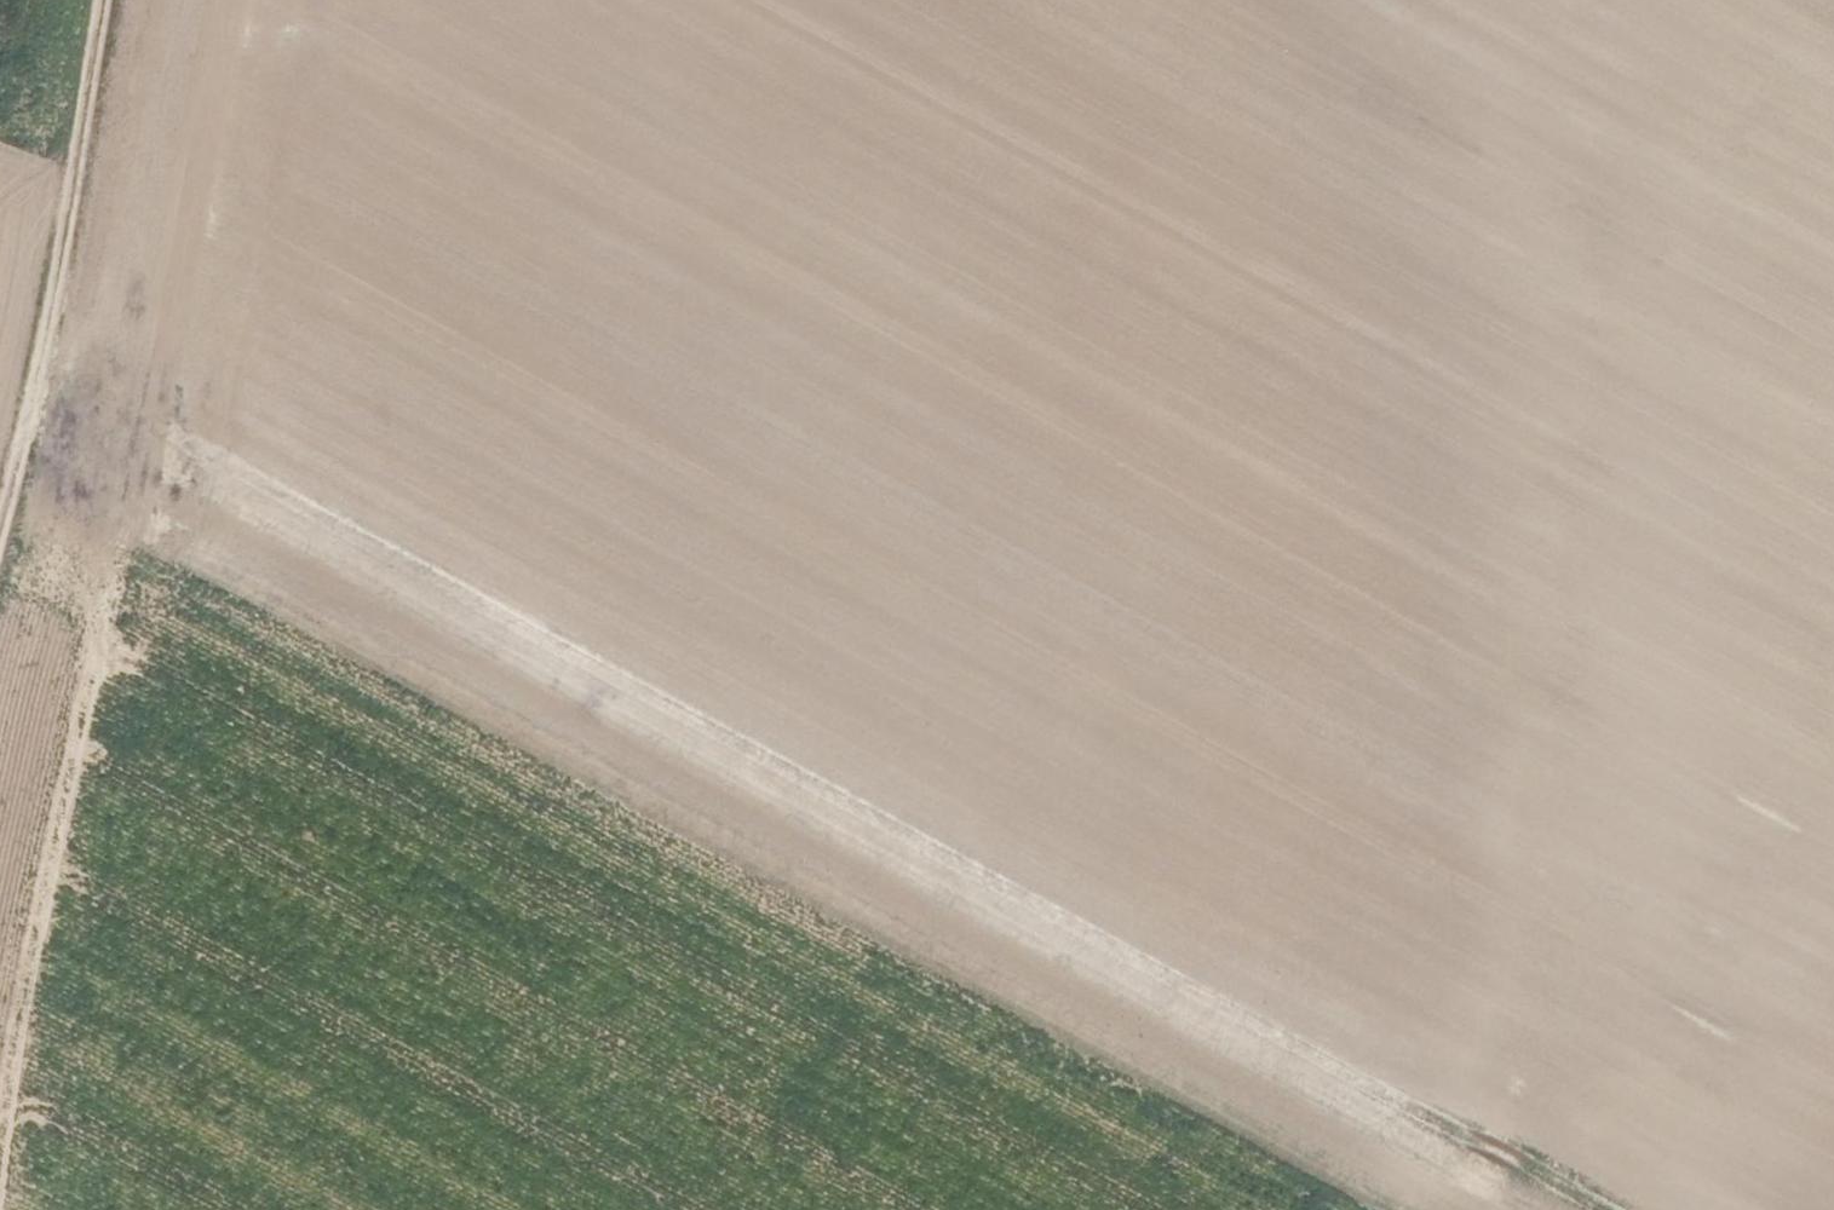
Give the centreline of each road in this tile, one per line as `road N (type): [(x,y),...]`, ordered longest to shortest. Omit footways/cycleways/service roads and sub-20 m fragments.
road 1 (track): [(101,0),(0,477)]

